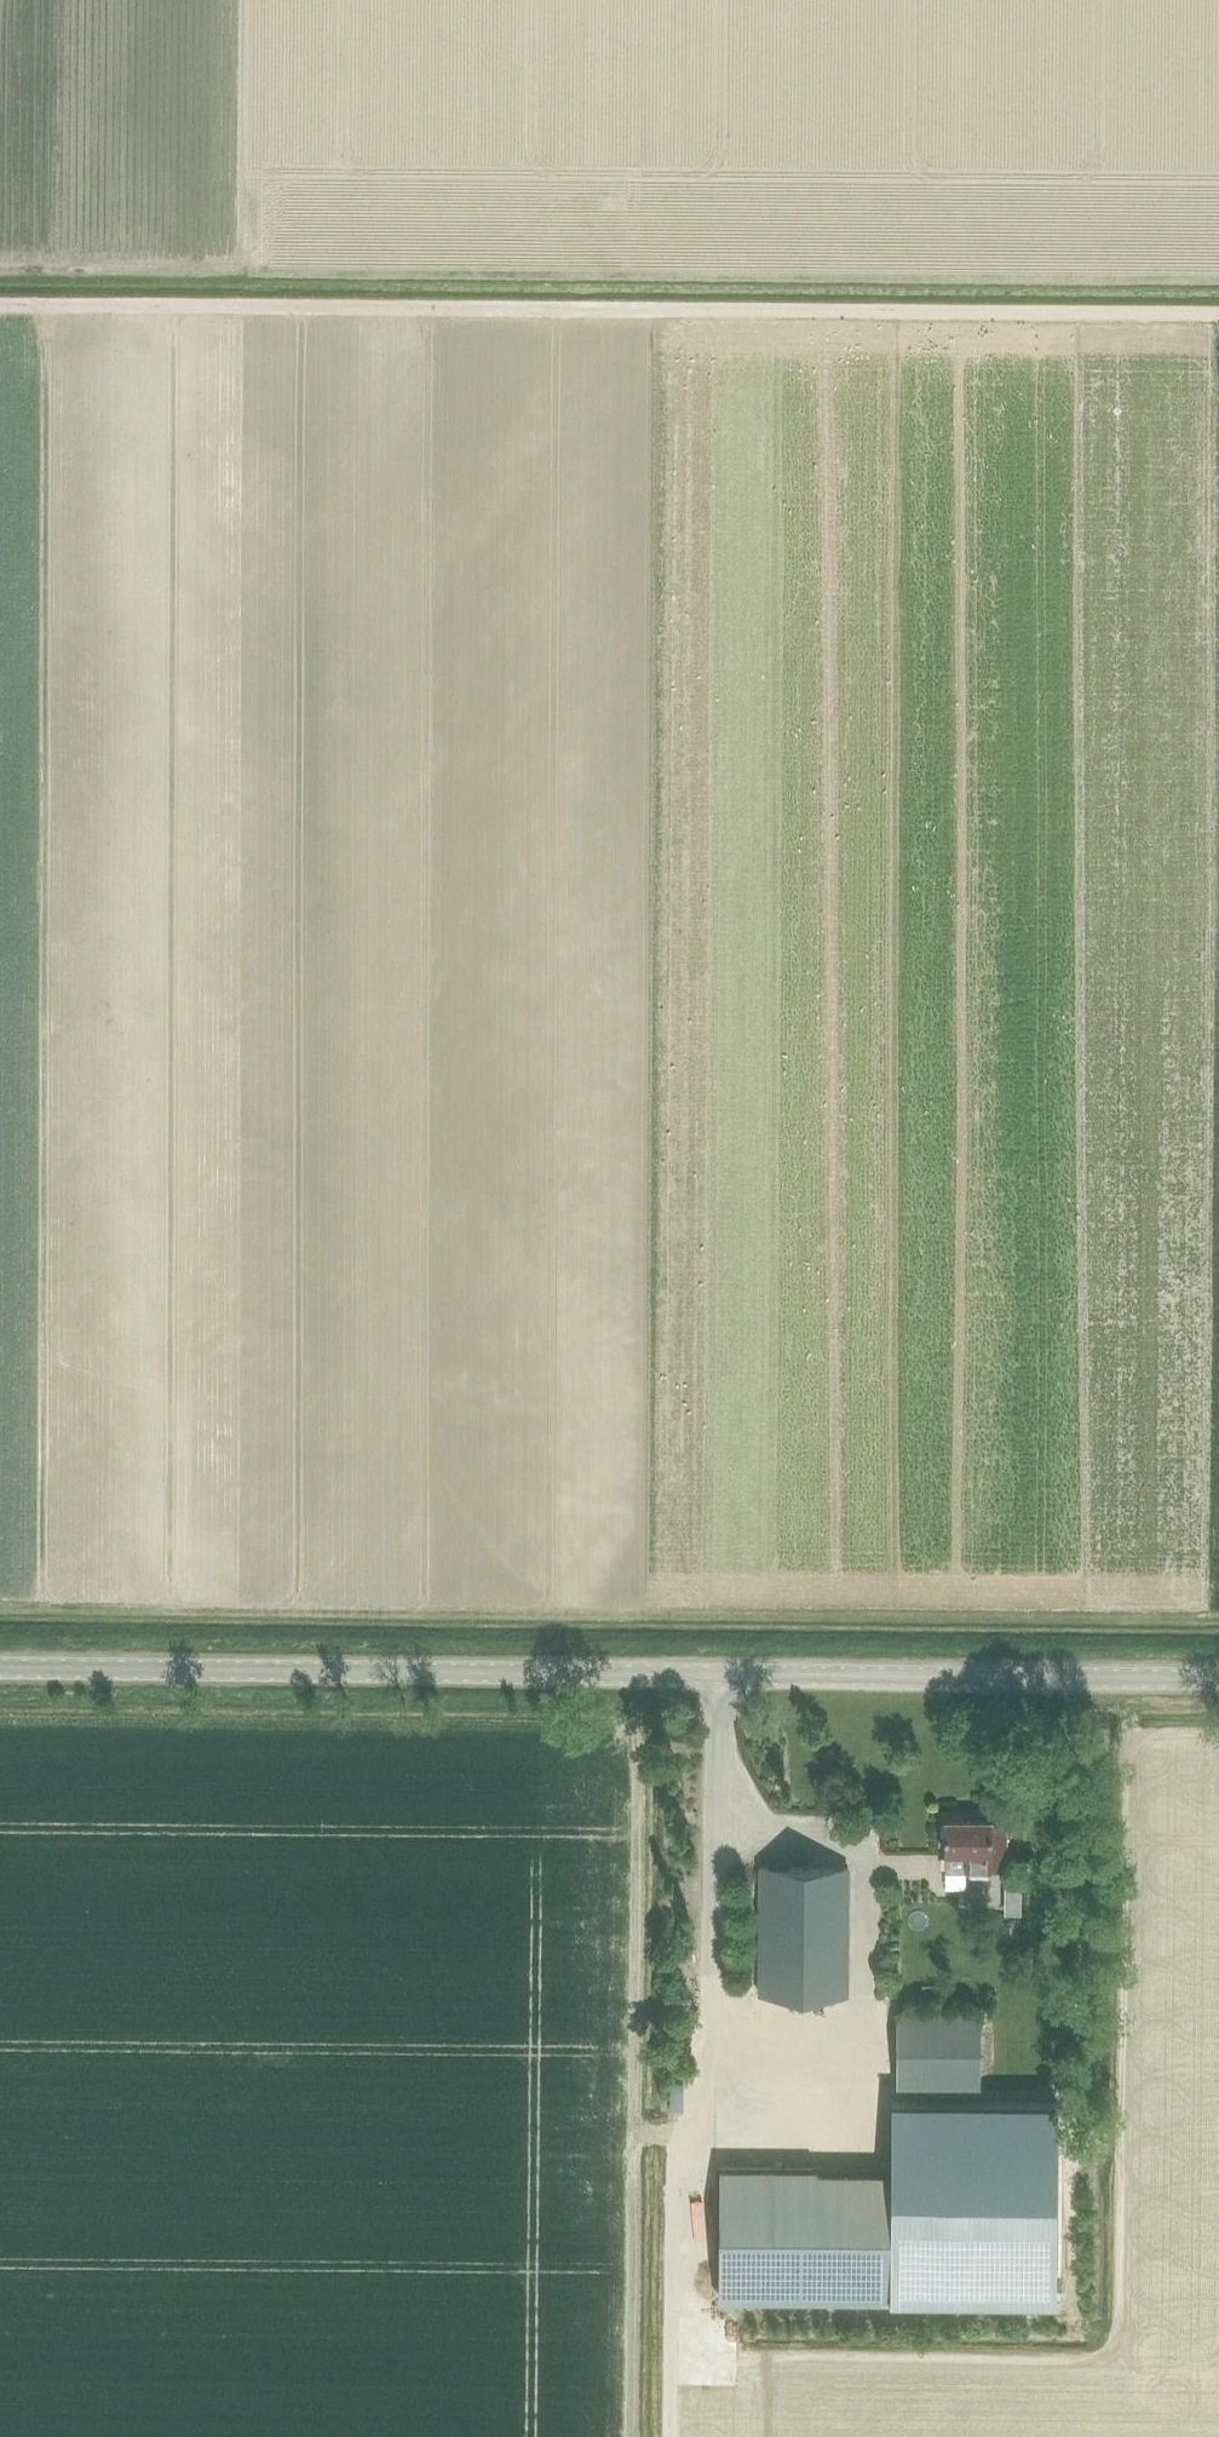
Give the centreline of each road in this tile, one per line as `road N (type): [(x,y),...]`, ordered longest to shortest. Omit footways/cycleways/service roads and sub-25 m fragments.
road 1 (unclassified): [(1218,1679),(0,1668)]

